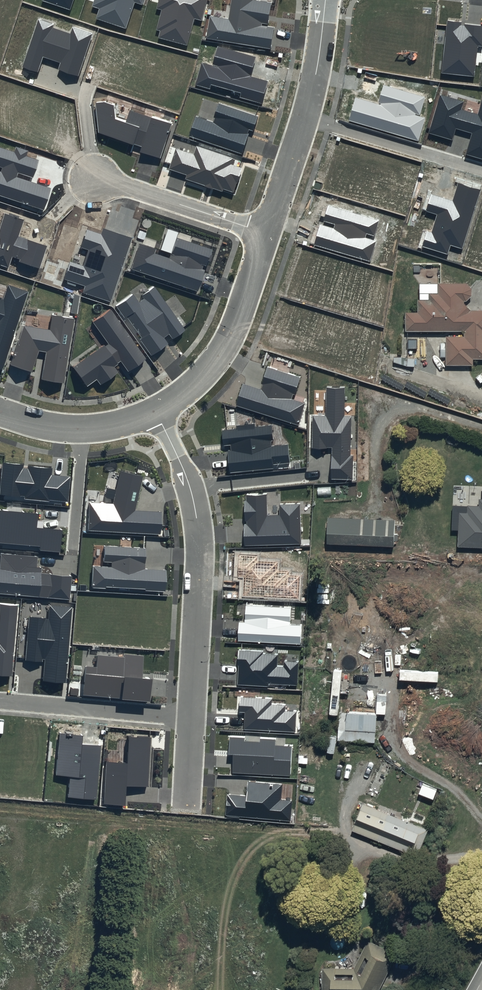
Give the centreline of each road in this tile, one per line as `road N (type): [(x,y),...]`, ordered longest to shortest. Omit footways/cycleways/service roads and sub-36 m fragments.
road 1 (residential): [(156,411),(196,517),(191,716)]
road 2 (residential): [(325,0),(310,98),(266,233)]
road 3 (residential): [(266,233),(215,362),(156,411)]
road 4 (residential): [(0,700),(191,716)]
road 5 (residential): [(266,233),(96,178)]
road 6 (residential): [(156,411),(85,429),(0,411)]

